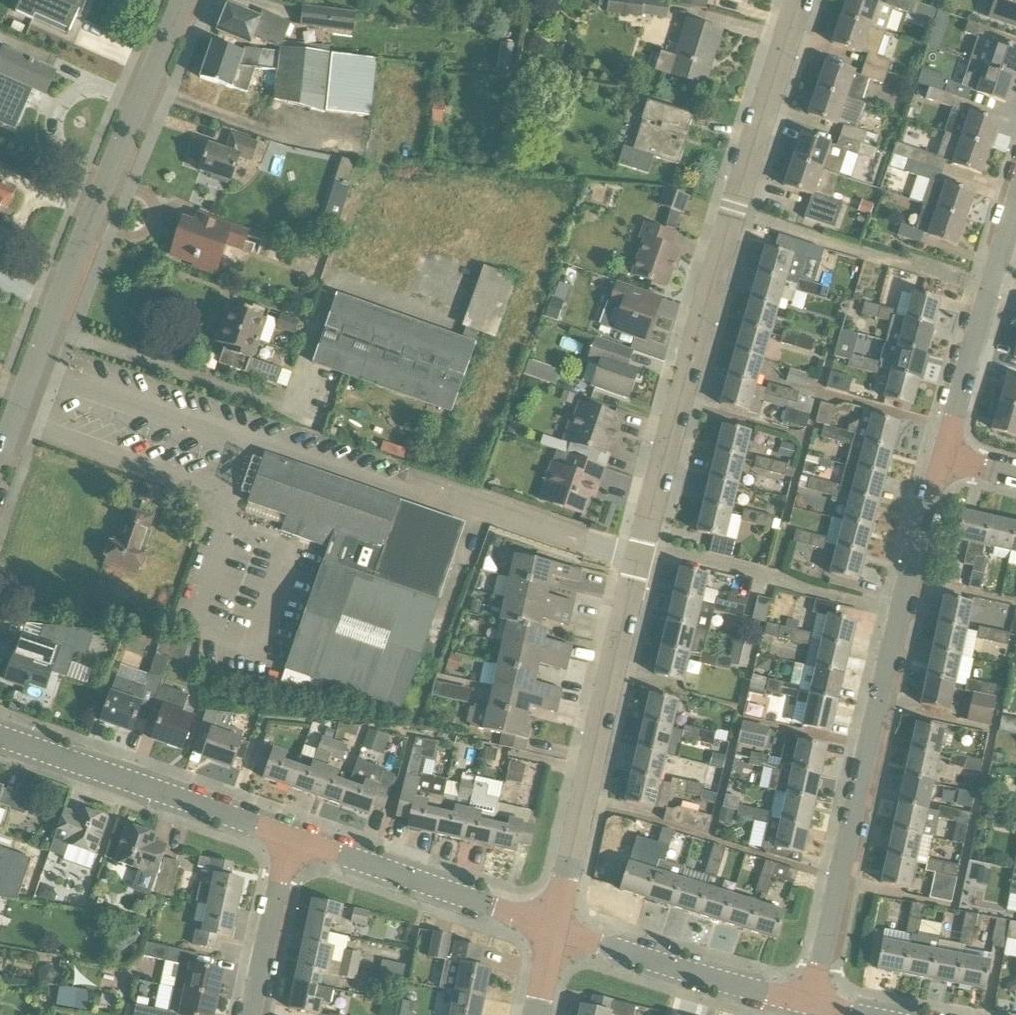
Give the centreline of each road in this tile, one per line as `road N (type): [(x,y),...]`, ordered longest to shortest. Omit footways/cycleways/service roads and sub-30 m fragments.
road 1 (residential): [(554,929),(636,559),(798,0)]
road 2 (residential): [(811,1004),(942,457)]
road 3 (residential): [(0,478),(92,224),(186,0)]
road 4 (residential): [(289,839),(0,738)]
road 5 (residential): [(554,929),(289,839)]
road 6 (residential): [(811,1004),(554,929)]
road 7 (residential): [(942,457),(1015,205)]
road 8 (residential): [(252,1014),(289,839)]

